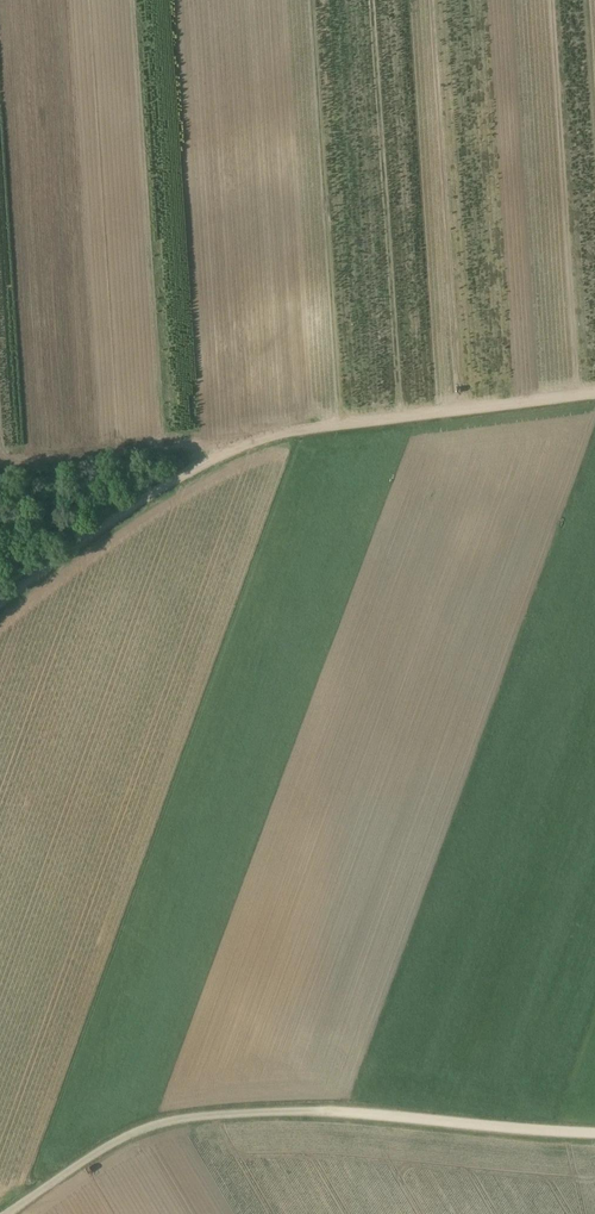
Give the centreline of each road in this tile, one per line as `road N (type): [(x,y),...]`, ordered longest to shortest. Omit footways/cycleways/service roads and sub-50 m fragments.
road 1 (track): [(301,429),(176,474),(0,598)]
road 2 (unclassified): [(4,1213),(119,1140),(189,1117),(321,1111)]
road 3 (track): [(594,393),(301,429)]
road 4 (track): [(321,1111),(594,1134)]

